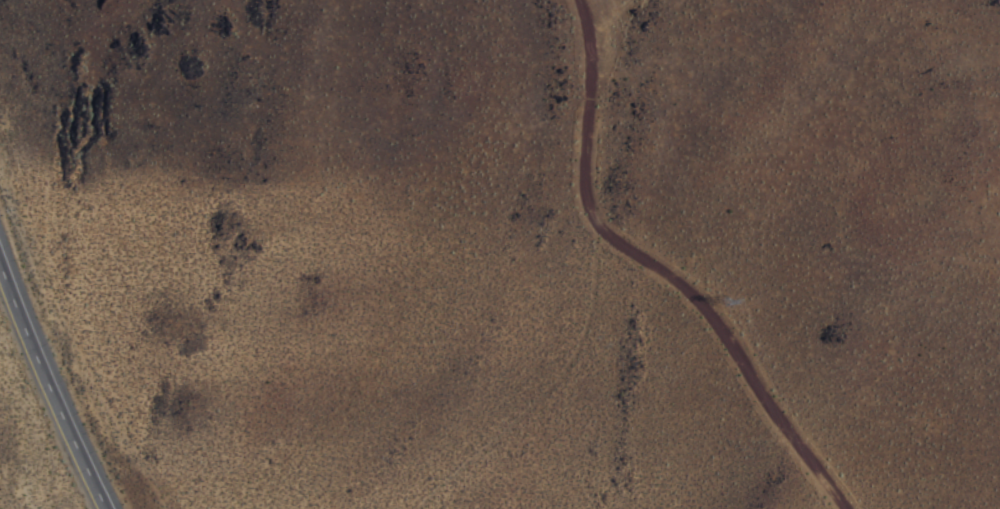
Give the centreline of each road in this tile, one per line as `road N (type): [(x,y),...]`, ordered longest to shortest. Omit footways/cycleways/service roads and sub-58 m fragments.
road 1 (trunk): [(107,508),(0,252)]

